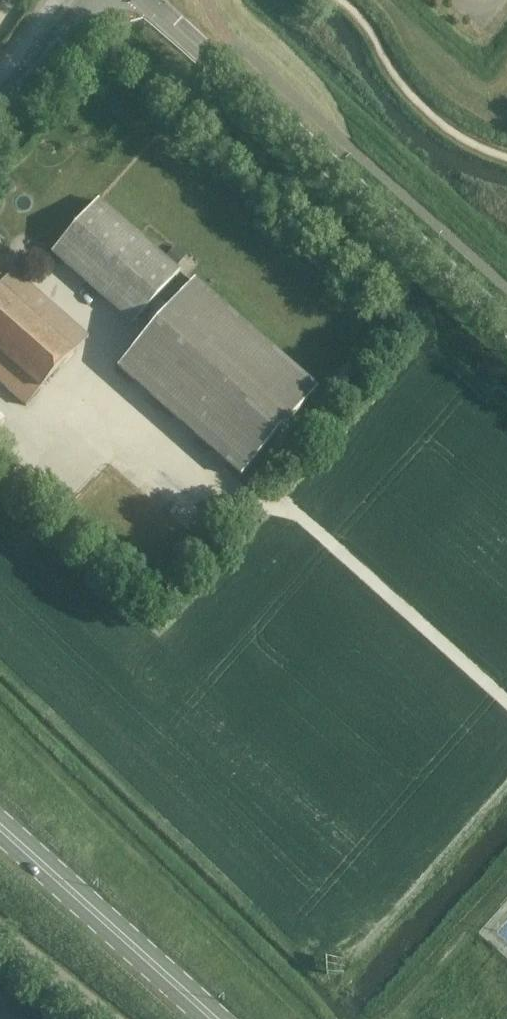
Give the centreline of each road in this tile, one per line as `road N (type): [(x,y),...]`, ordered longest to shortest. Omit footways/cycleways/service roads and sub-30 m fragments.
road 1 (track): [(0,395),(56,442),(106,381),(227,485),(295,508),(506,700)]
road 2 (tertiary): [(506,319),(148,0)]
road 3 (secondary): [(212,1018),(0,827)]
road 4 (unclassified): [(0,930),(113,1018)]
road 5 (tertiary): [(0,102),(92,0)]

